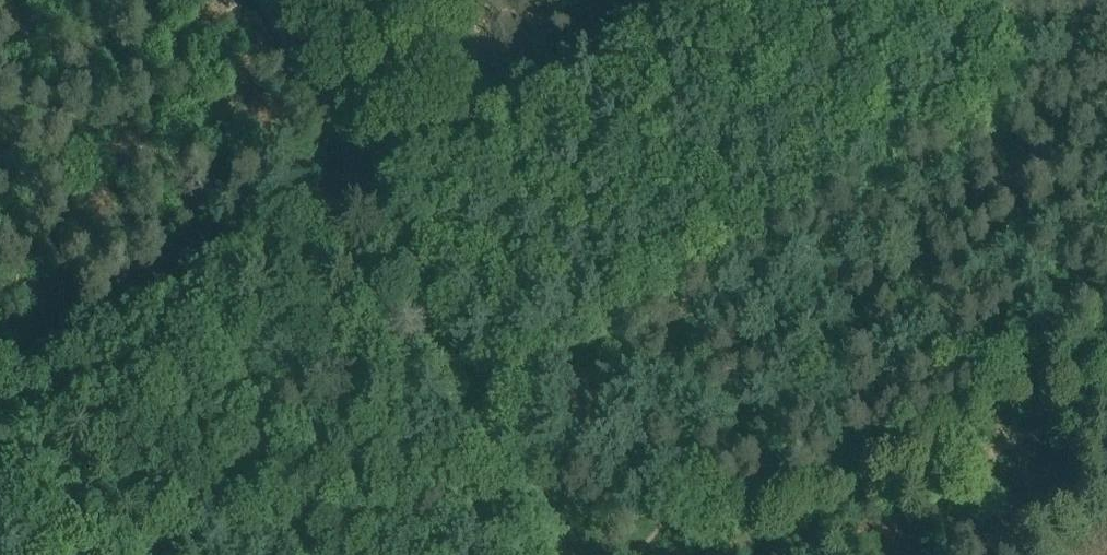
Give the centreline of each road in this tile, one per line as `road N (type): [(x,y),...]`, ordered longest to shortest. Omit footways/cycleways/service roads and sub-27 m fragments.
road 1 (track): [(684,0),(0,367)]
road 2 (unclassified): [(574,554),(272,0)]
road 3 (track): [(753,0),(758,22),(720,330),(635,510),(604,554)]
road 4 (track): [(759,554),(1106,399)]

